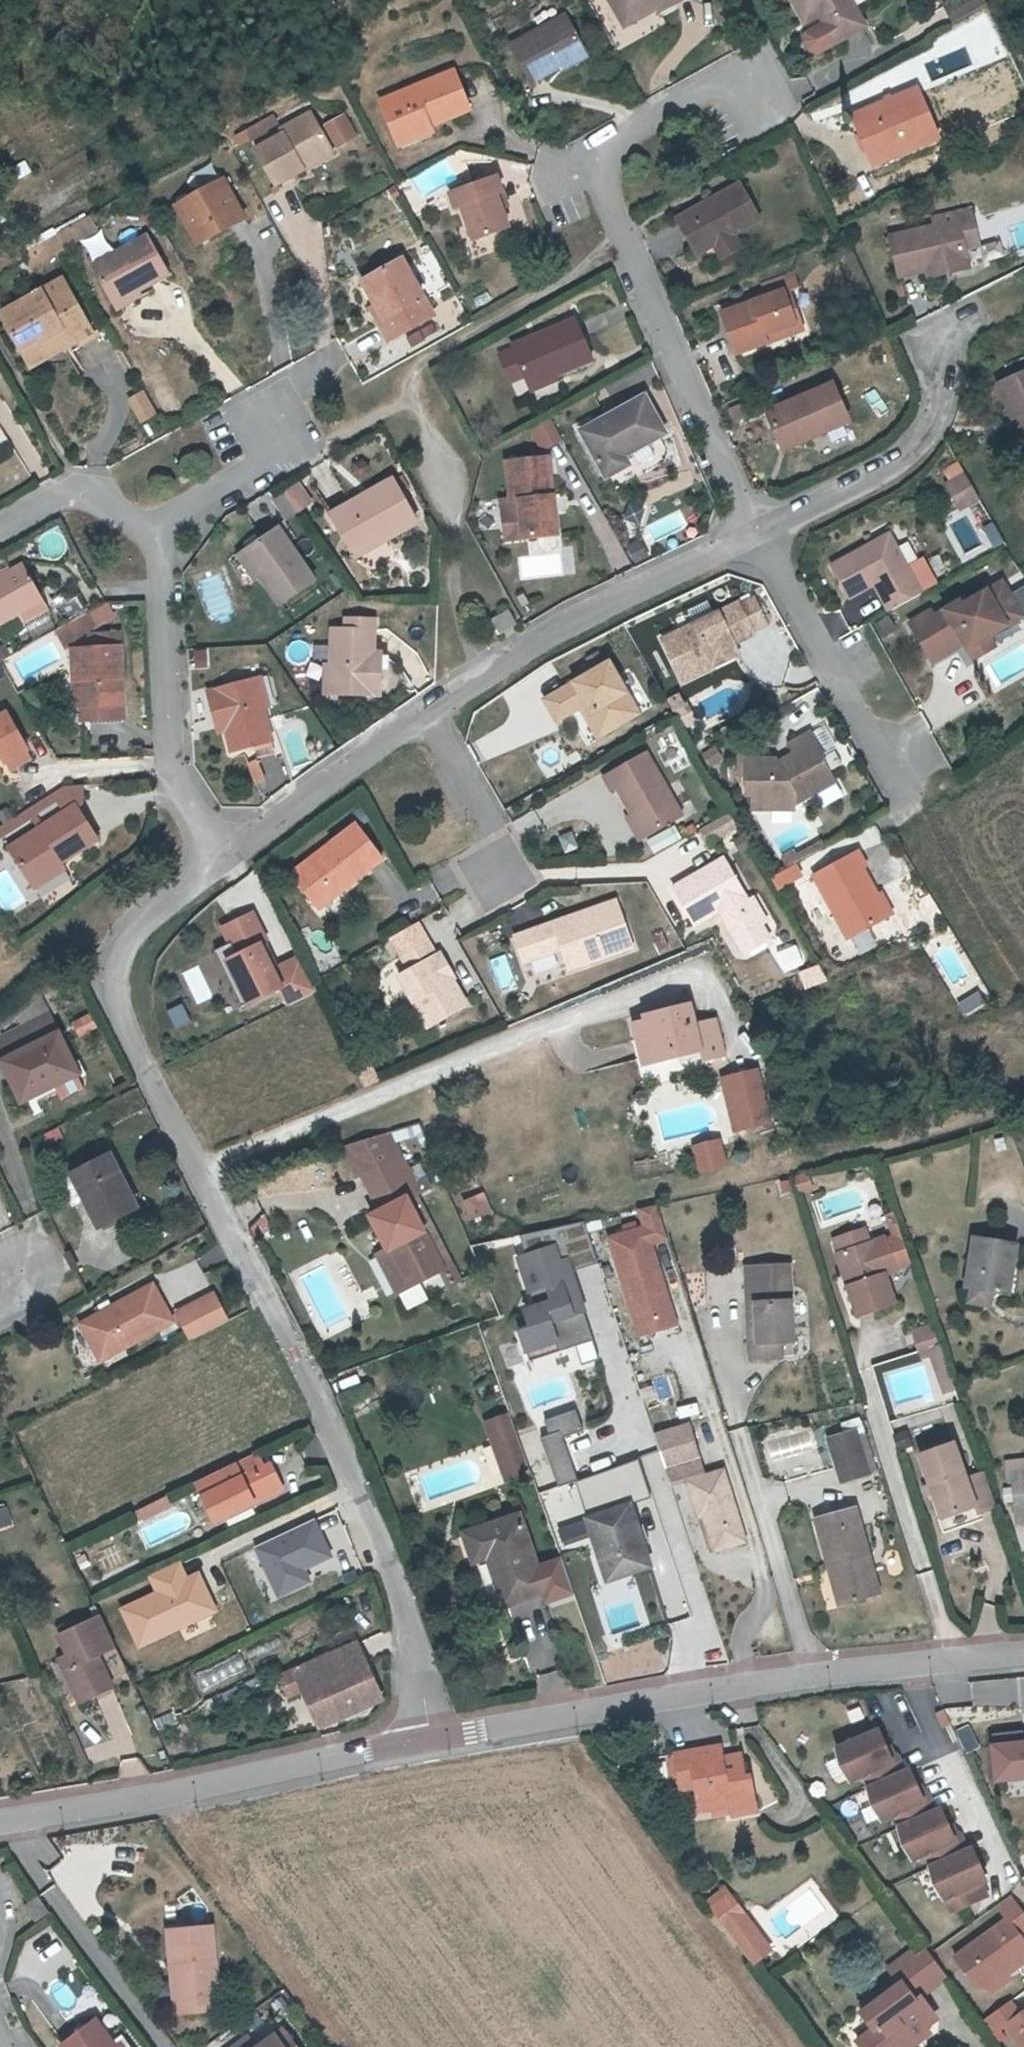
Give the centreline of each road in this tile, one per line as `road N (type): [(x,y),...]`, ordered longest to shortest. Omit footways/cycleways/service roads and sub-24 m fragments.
road 1 (residential): [(219,856),(123,929),(110,960),(110,1006),(315,1386),(403,1598),(433,1739)]
road 2 (residential): [(756,102),(741,78),(598,164),(756,534)]
road 3 (residential): [(1023,1656),(816,1677),(433,1739)]
road 4 (residential): [(433,1739),(0,1820)]
road 5 (residential): [(756,534),(520,647),(426,708)]
road 6 (residential): [(164,542),(166,763),(219,856)]
road 7 (residential): [(756,534),(908,807)]
road 8 (residential): [(943,340),(937,405),(894,467),(756,534)]
road 9 (residential): [(426,708),(219,856)]
road 10 (residential): [(0,530),(77,490),(164,542)]
road 11 (residential): [(495,876),(492,834),(426,708)]
road 12 (residential): [(164,542),(263,455),(274,405)]

